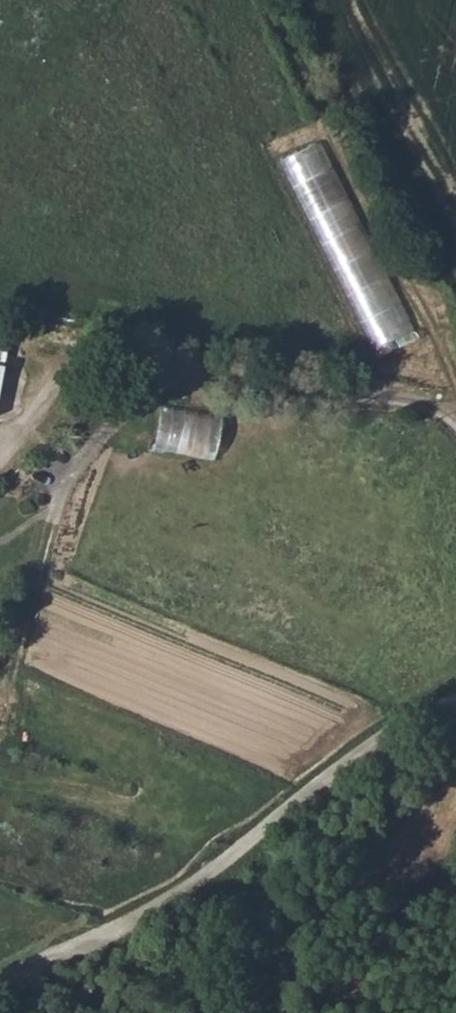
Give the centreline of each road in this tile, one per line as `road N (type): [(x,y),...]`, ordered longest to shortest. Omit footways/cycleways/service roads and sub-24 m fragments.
road 1 (track): [(455,691),(338,767),(158,907),(0,980)]
road 2 (track): [(455,416),(447,369),(266,0)]
road 3 (track): [(455,416),(418,402),(114,353),(81,360),(29,413)]

